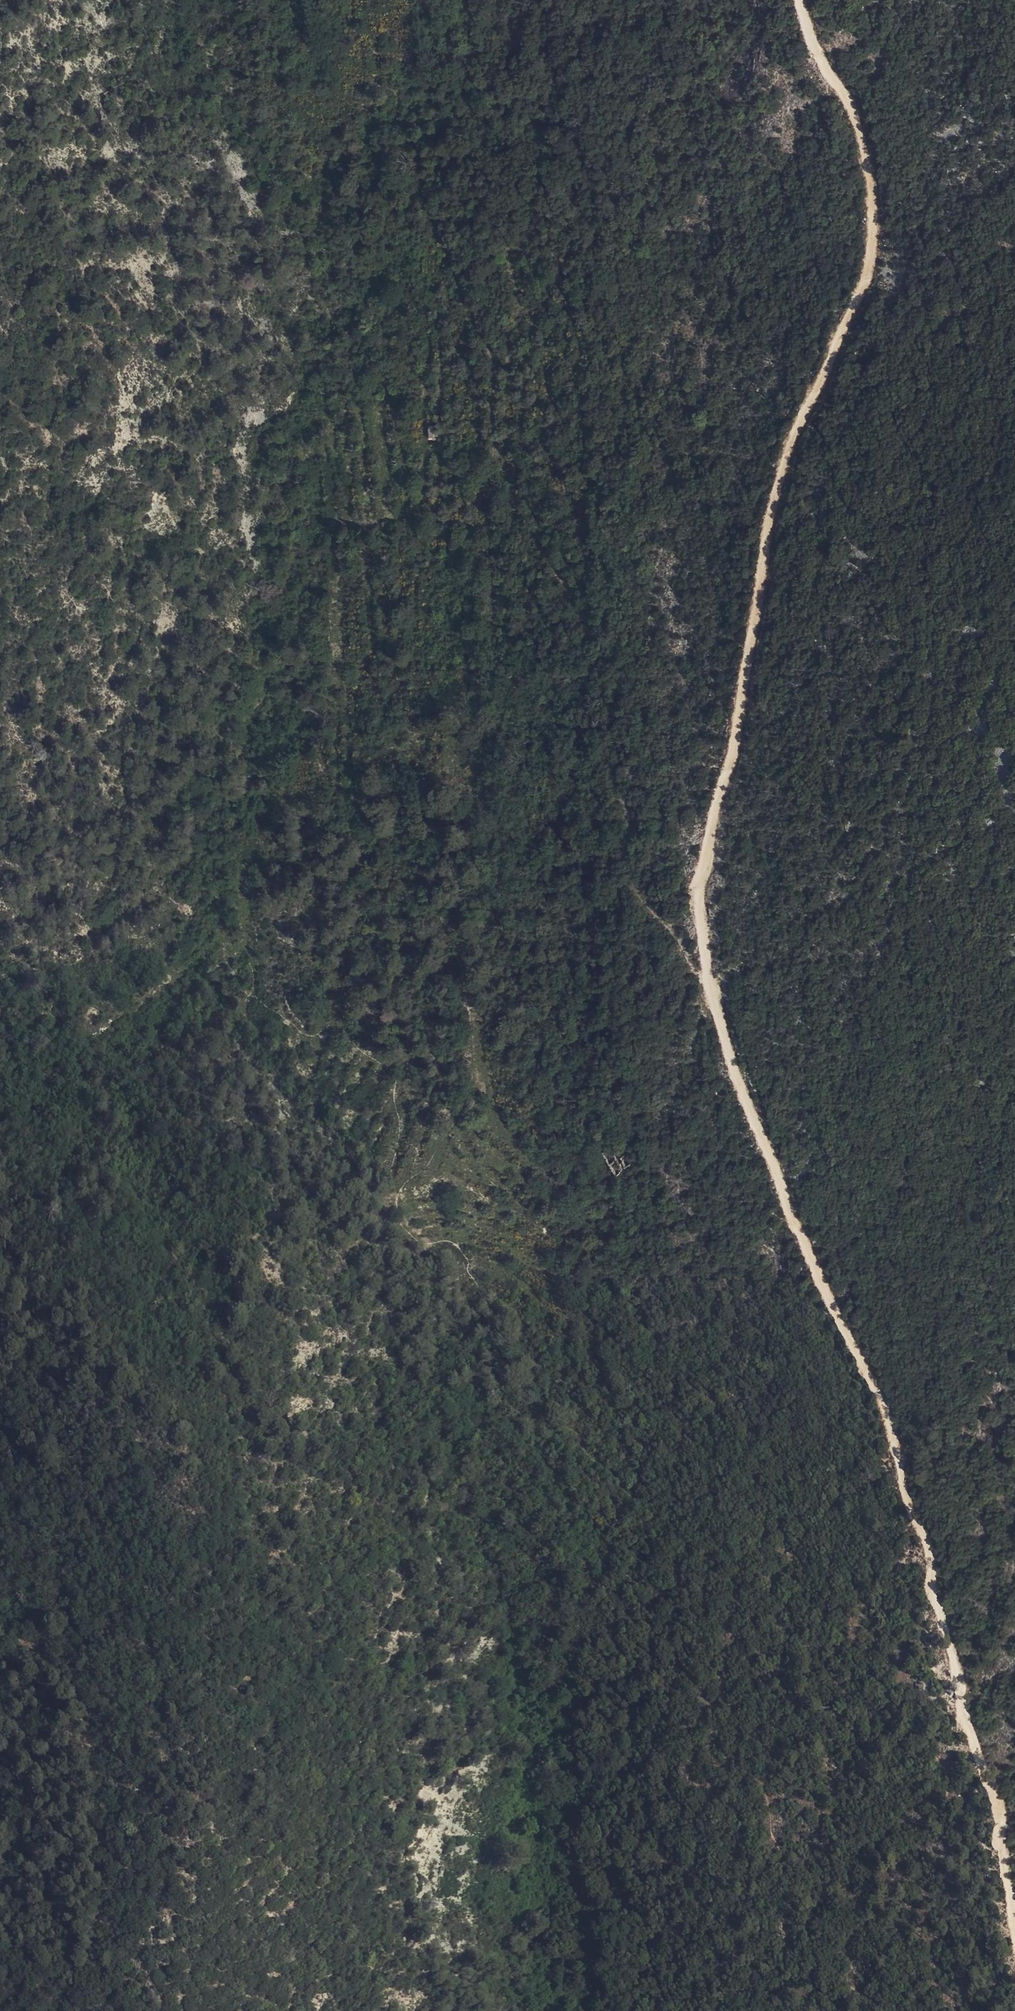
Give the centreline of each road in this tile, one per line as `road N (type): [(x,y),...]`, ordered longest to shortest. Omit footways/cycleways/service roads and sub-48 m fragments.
road 1 (track): [(1014,1915),(1001,1811),(973,1745),(925,1543),(877,1391),(734,1052),(699,926),(700,882),(776,507),(800,428),(869,285),(879,210),(874,140),(803,0)]

